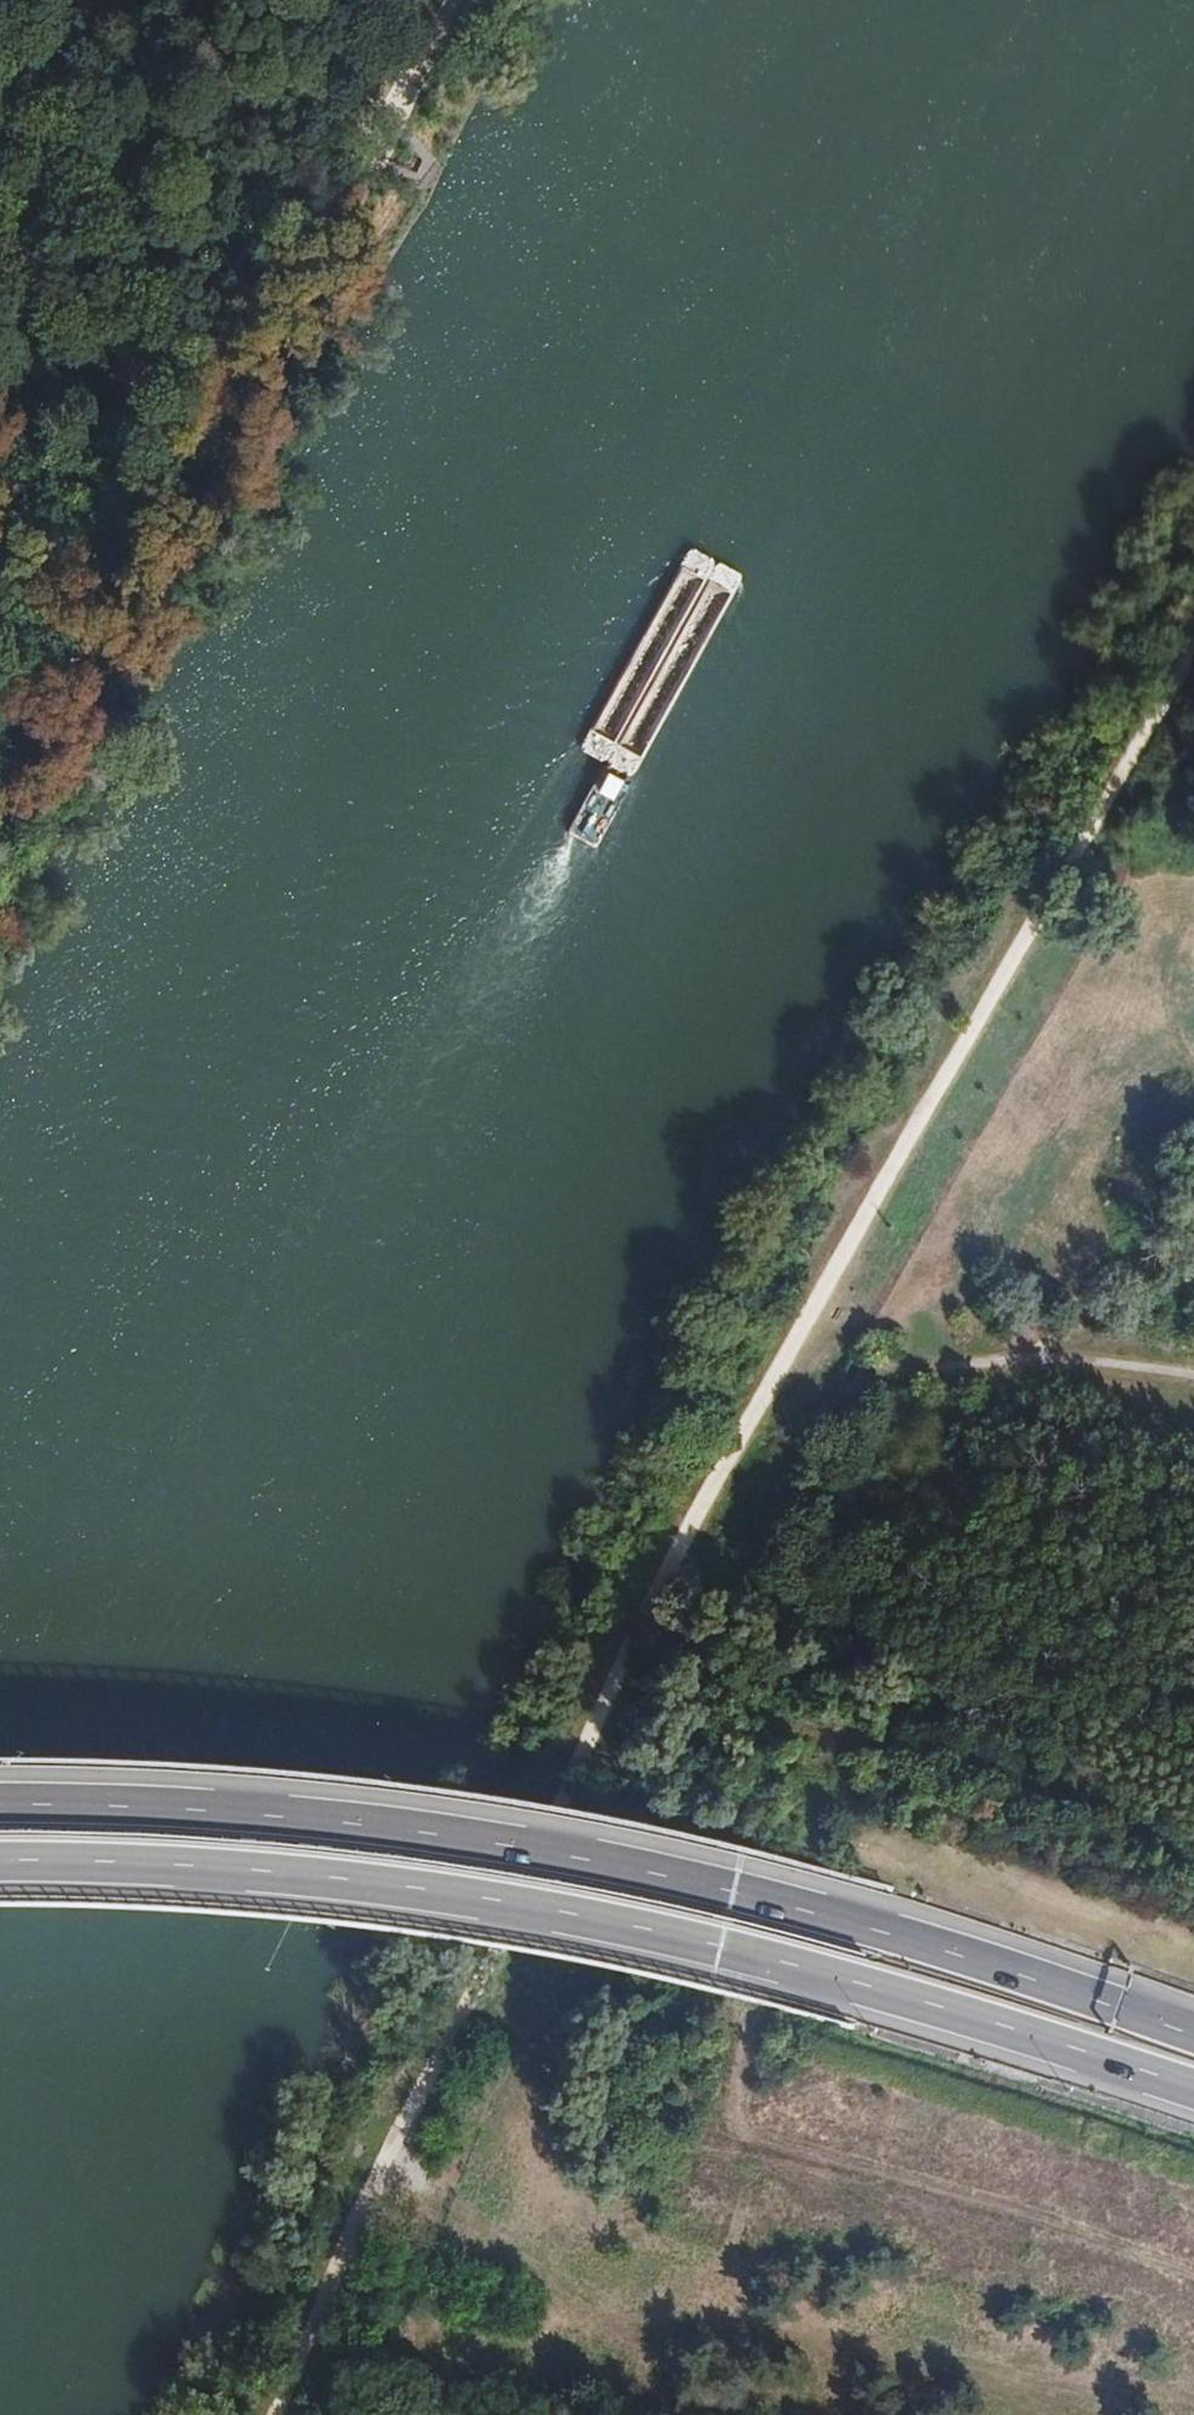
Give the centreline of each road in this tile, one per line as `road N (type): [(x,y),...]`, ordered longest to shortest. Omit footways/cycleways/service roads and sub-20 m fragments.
road 1 (motorway): [(1193,2041),(928,1952),(594,1862),(311,1824),(0,1809)]
road 2 (motorway): [(0,1867),(290,1879),(571,1920),(916,2005),(1193,2093)]

